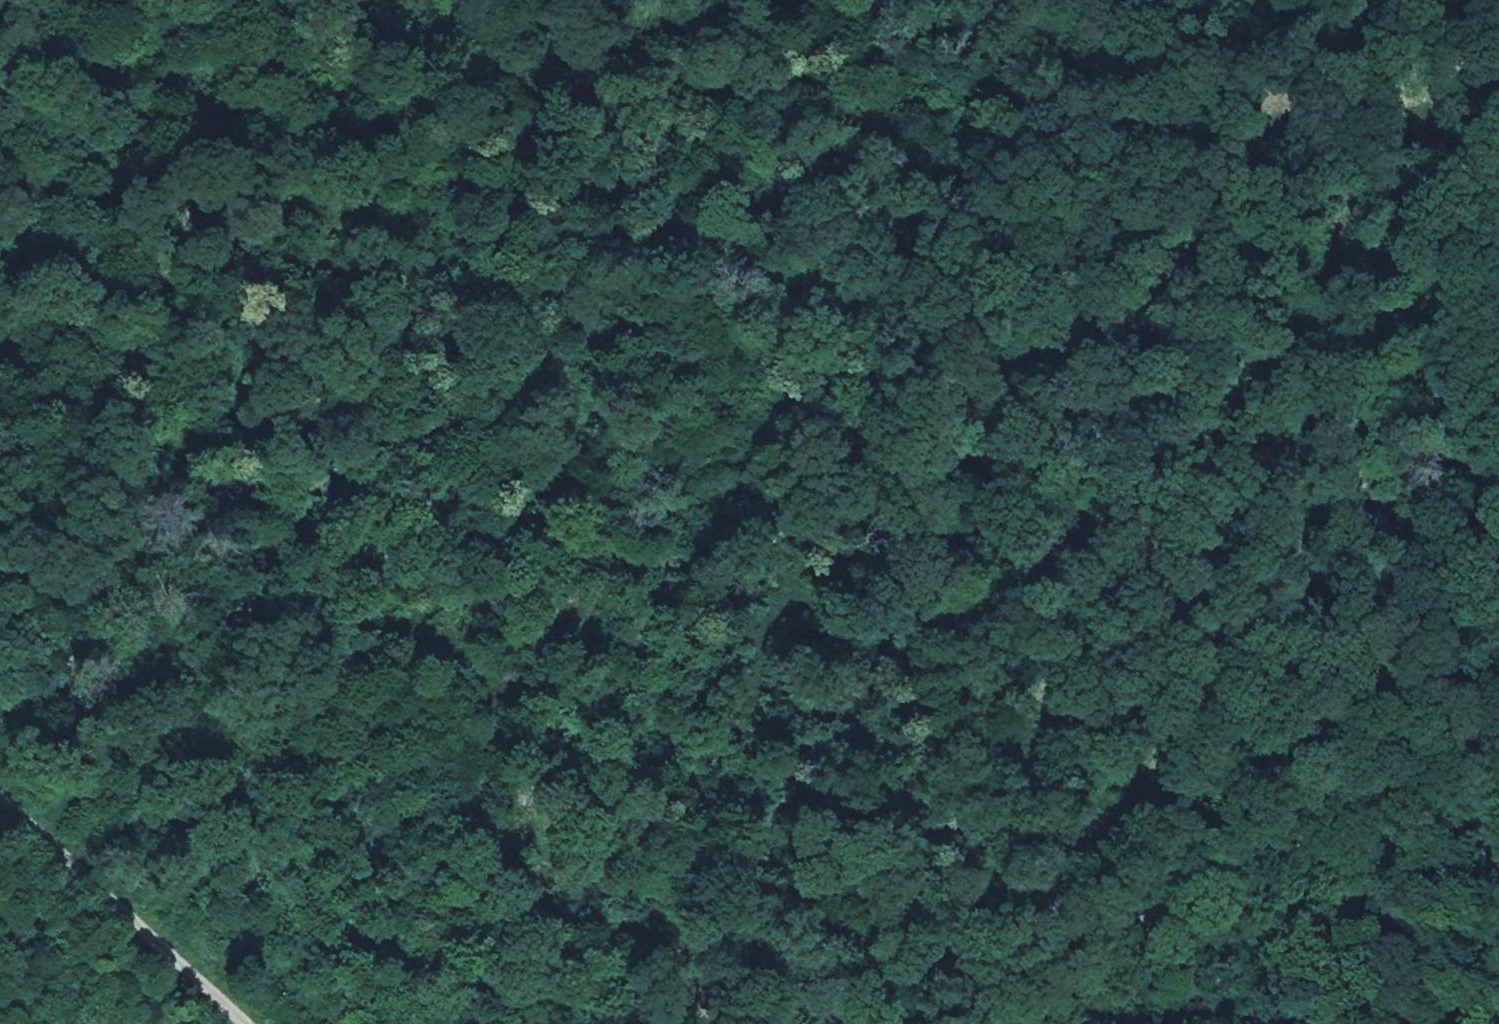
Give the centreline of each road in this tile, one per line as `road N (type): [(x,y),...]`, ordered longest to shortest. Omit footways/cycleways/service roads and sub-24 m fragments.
road 1 (track): [(241,1023),(0,804)]
road 2 (track): [(1418,1023),(1498,903)]

